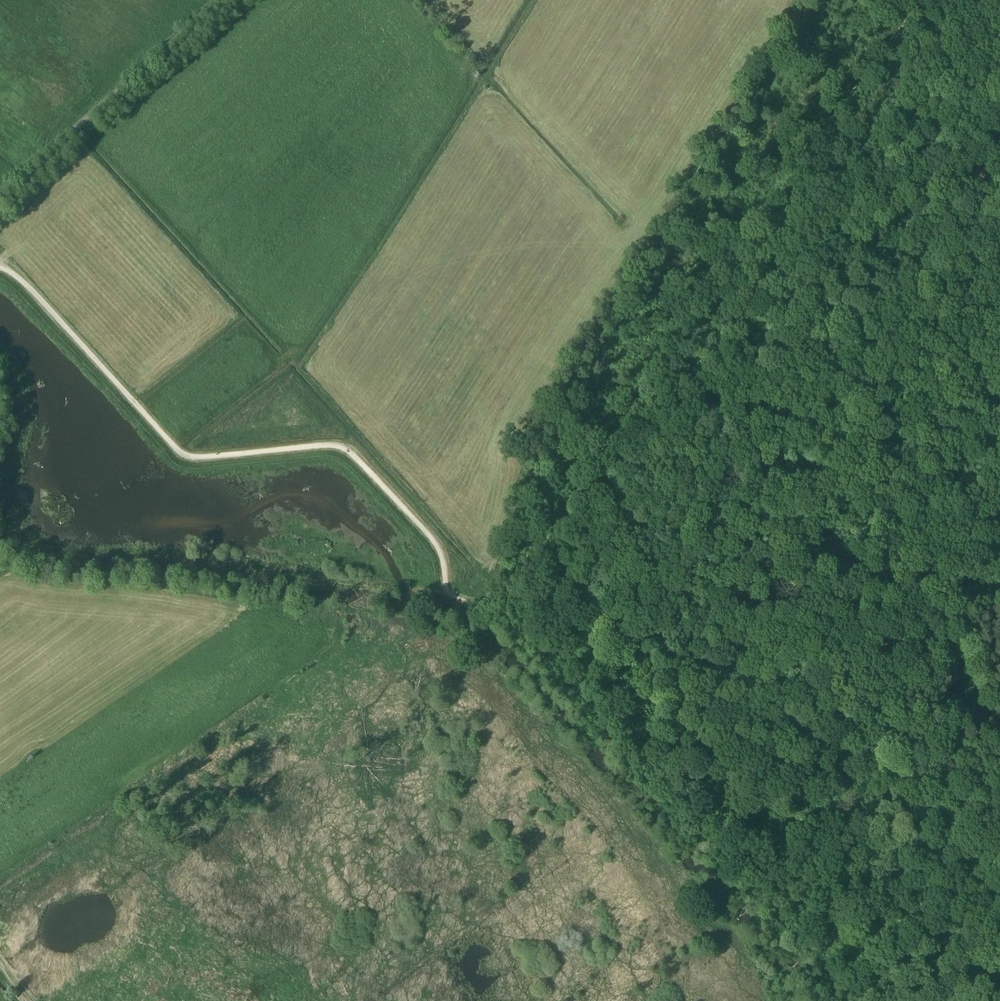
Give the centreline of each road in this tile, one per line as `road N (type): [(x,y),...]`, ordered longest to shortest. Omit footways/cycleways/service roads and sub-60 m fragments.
road 1 (track): [(927,0),(603,451),(570,527),(575,569)]
road 2 (track): [(575,569),(748,781),(983,938)]

